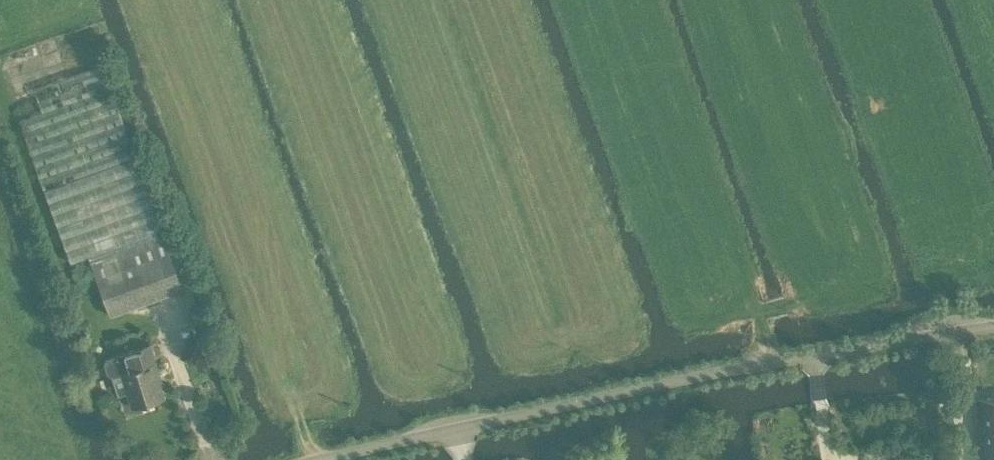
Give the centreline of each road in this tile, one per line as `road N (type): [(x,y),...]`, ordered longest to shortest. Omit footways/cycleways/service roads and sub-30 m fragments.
road 1 (unclassified): [(330,459),(492,417),(993,326)]

